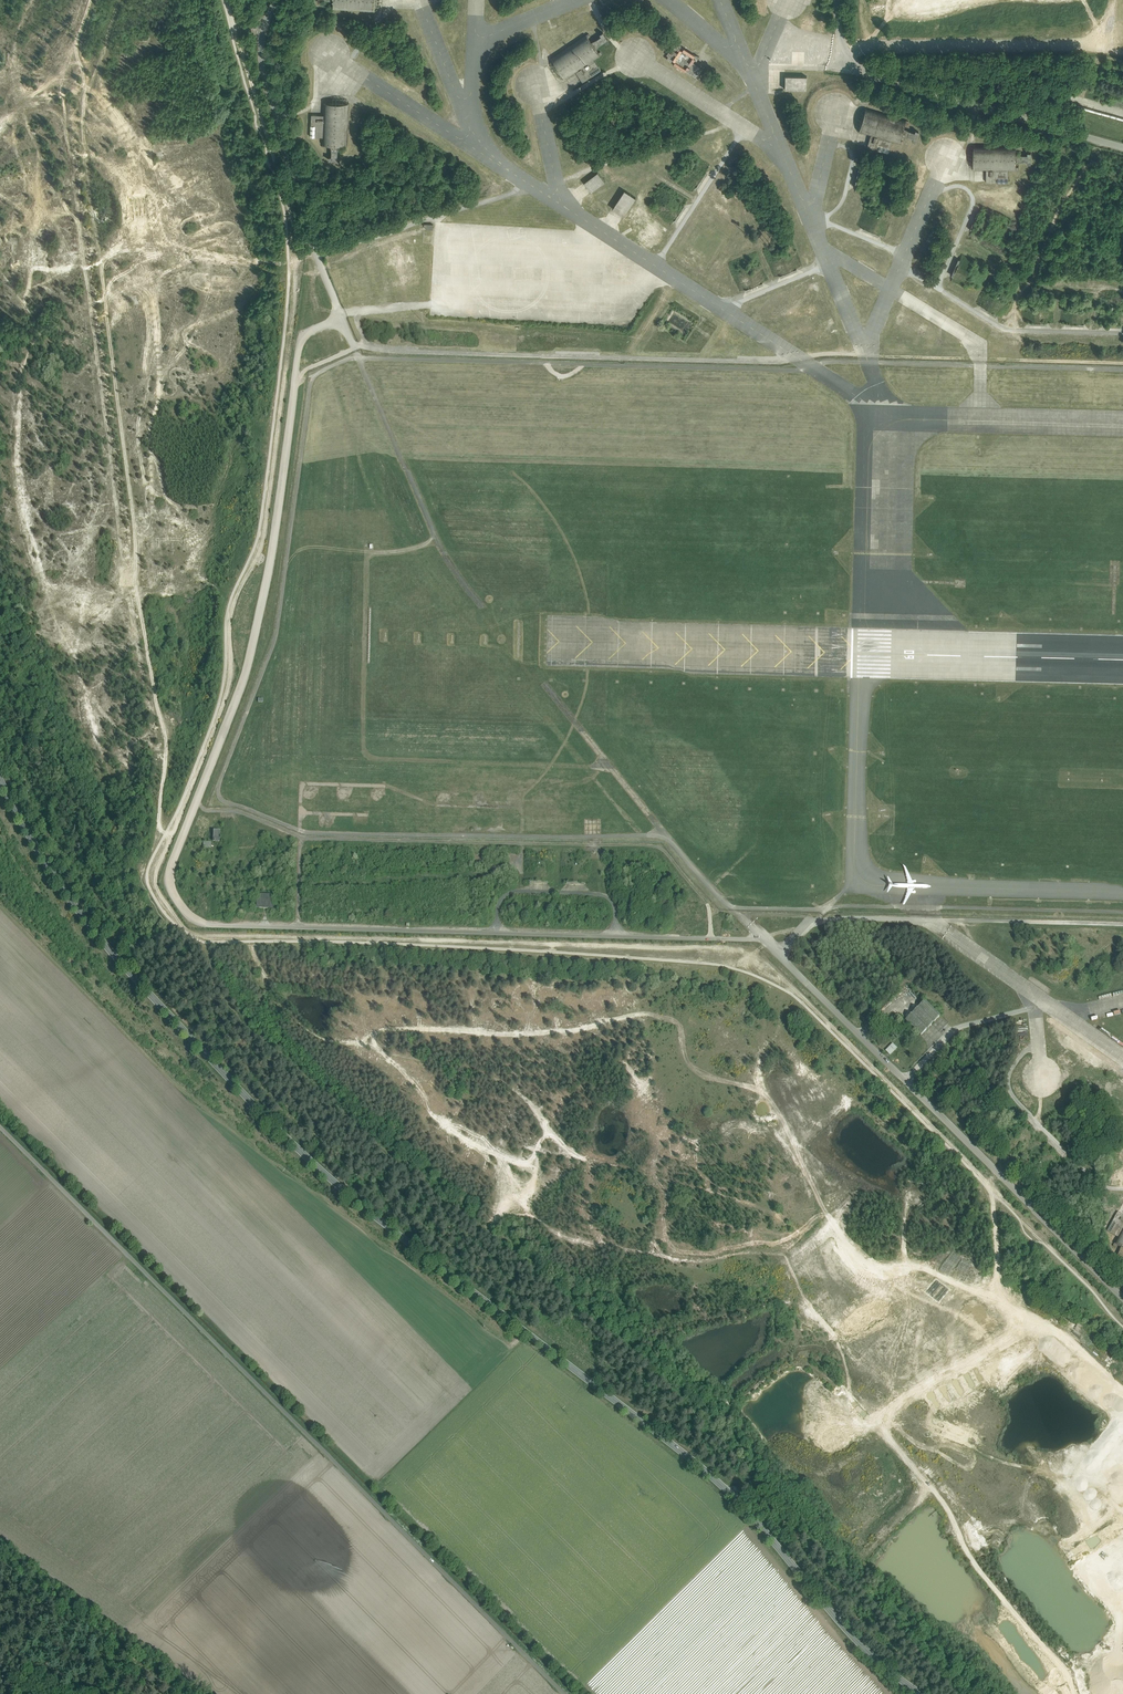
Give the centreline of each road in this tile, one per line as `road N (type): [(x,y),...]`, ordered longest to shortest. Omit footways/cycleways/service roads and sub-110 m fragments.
road 1 (track): [(1122,1316),(760,958),(186,933),(153,887),(166,732),(142,626),(76,53)]
road 2 (tertiary): [(931,1693),(848,1631),(711,1476),(301,1152),(72,905),(0,779)]
road 3 (unclassified): [(759,940),(213,930),(190,923),(174,903),(170,870),(249,666),(300,343),(342,318)]
road 4 (track): [(1084,1693),(970,1553),(956,1516),(900,1448),(835,1313),(867,1265),(898,1264),(1016,1308),(1122,1395)]
road 5 (unclassified): [(0,1126),(565,1693)]
road 6 (track): [(675,940),(677,916),(704,917),(704,908),(659,850),(307,843),(194,808)]
road 7 (unclassified): [(781,962),(1122,1300)]
road 8 (track): [(368,558),(369,759),(607,766)]
road 9 (unclassified): [(839,0),(842,40),(873,75),(1122,145)]
road 10 (unclassified): [(342,318),(264,69),(263,30),(274,0)]
road 11 (track): [(1122,53),(1082,43),(842,40)]
road 12 (residential): [(1122,1060),(928,924)]
road 13 (residential): [(928,924),(1122,928)]
road 14 (track): [(145,1668),(0,1560)]
road 15 (residential): [(781,962),(827,923),(928,924)]

